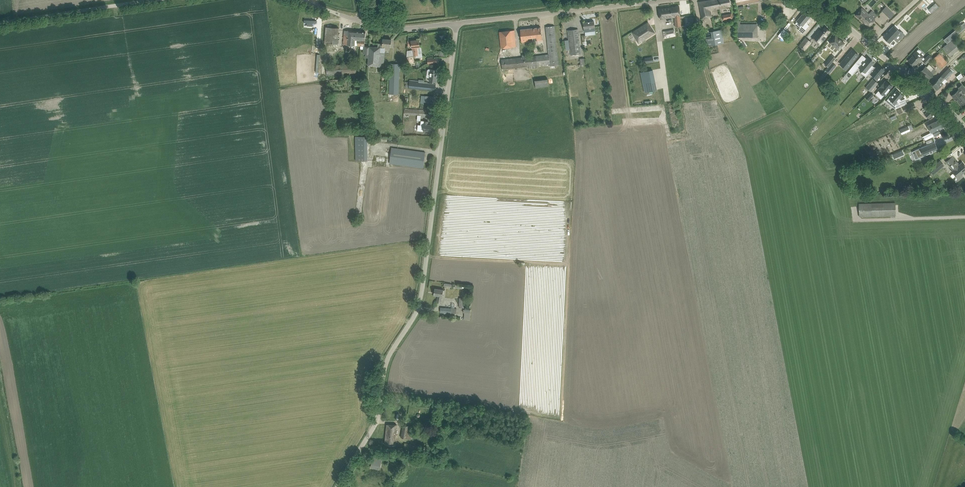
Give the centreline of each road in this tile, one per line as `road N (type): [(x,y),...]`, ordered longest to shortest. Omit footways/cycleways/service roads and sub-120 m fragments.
road 1 (unclassified): [(337,486),(374,427),(387,361),(419,306),(457,23)]
road 2 (unclassified): [(457,23),(668,0)]
road 3 (unclassified): [(153,0),(0,23)]
road 4 (tertiary): [(964,130),(867,44)]

